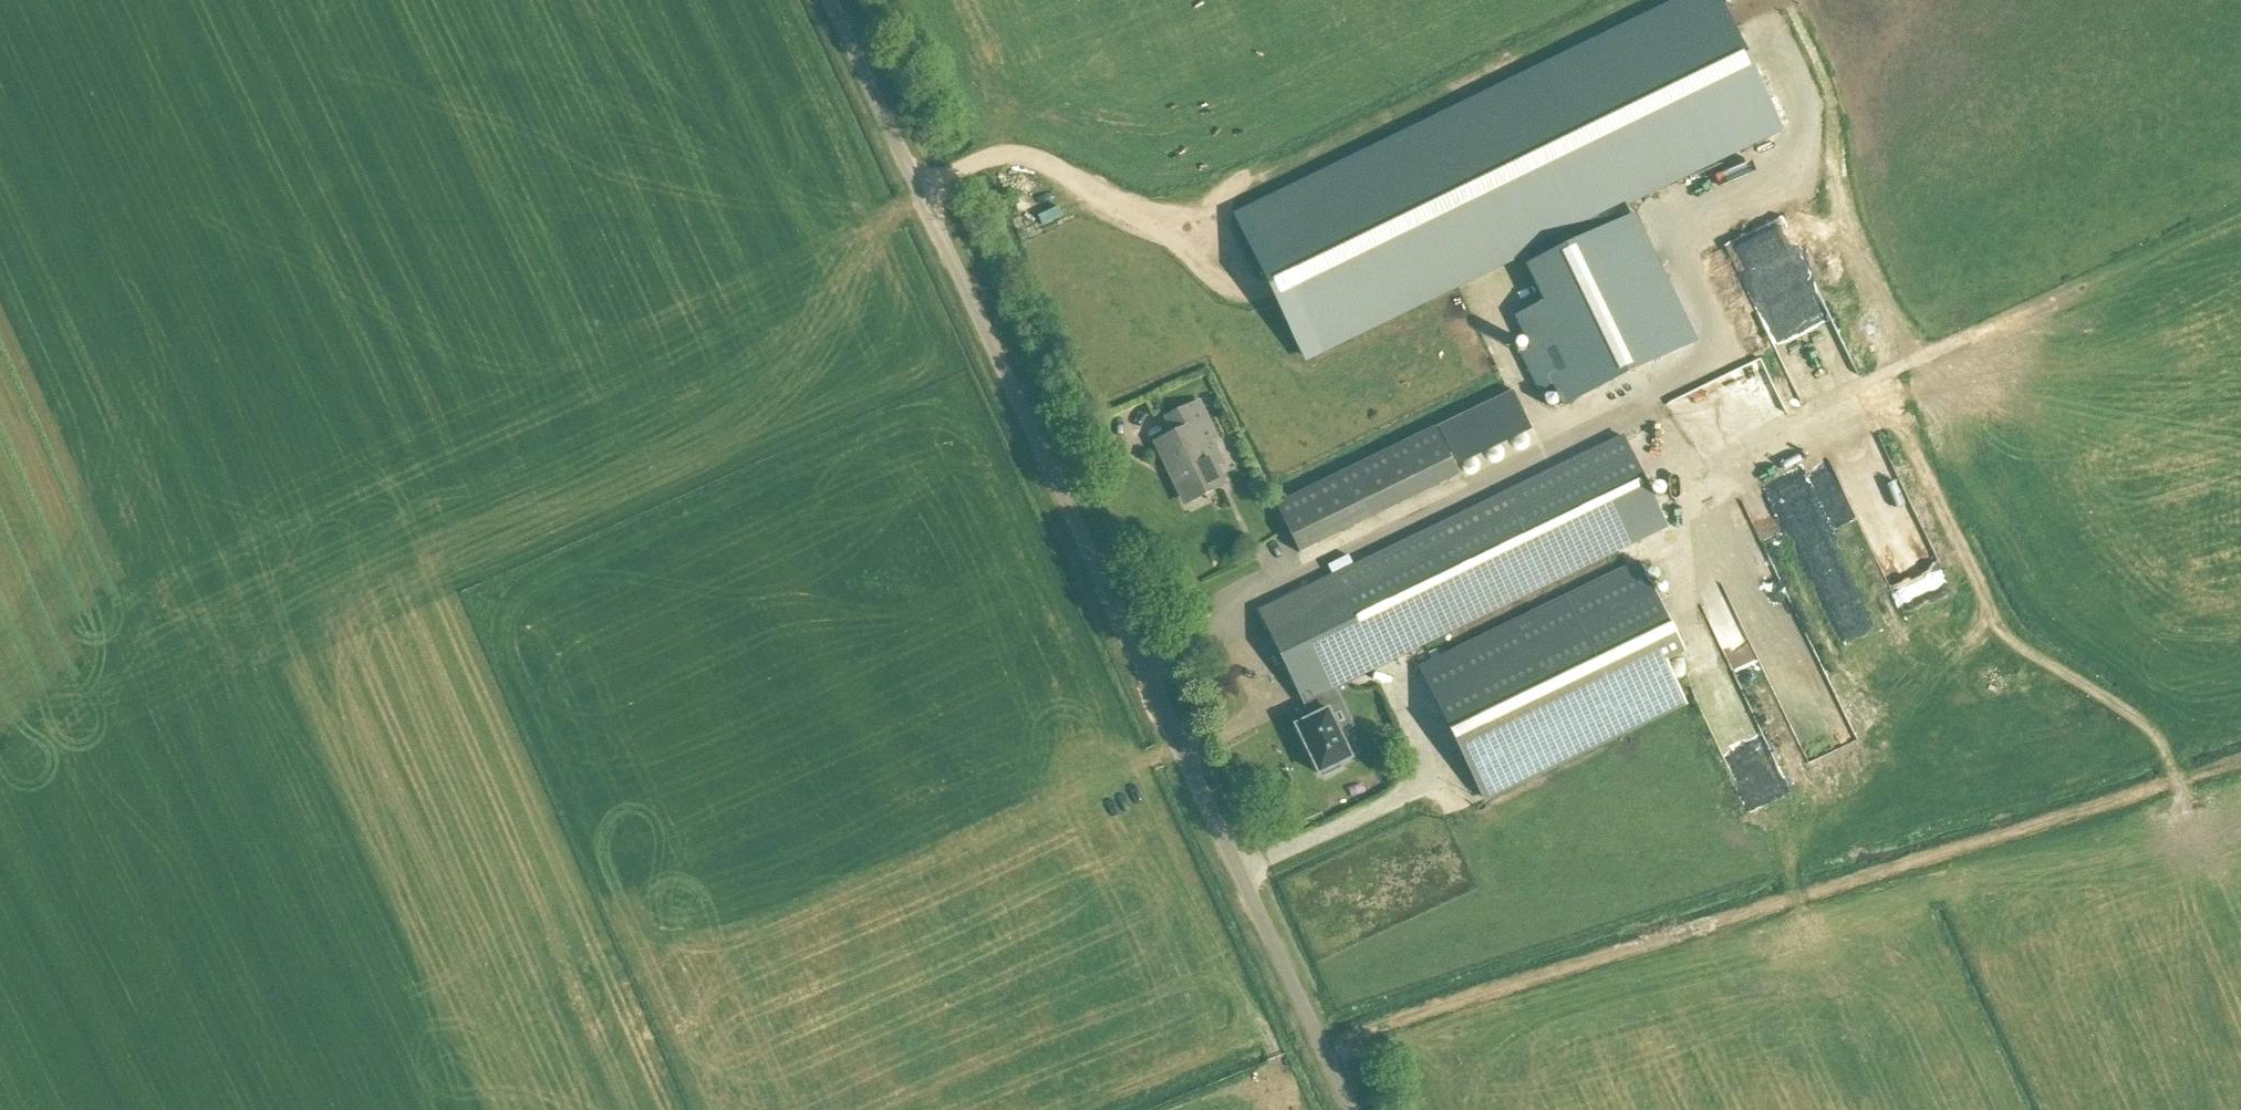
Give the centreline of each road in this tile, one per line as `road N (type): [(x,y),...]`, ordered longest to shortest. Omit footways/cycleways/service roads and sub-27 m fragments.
road 1 (unclassified): [(1351,1109),(831,0)]

